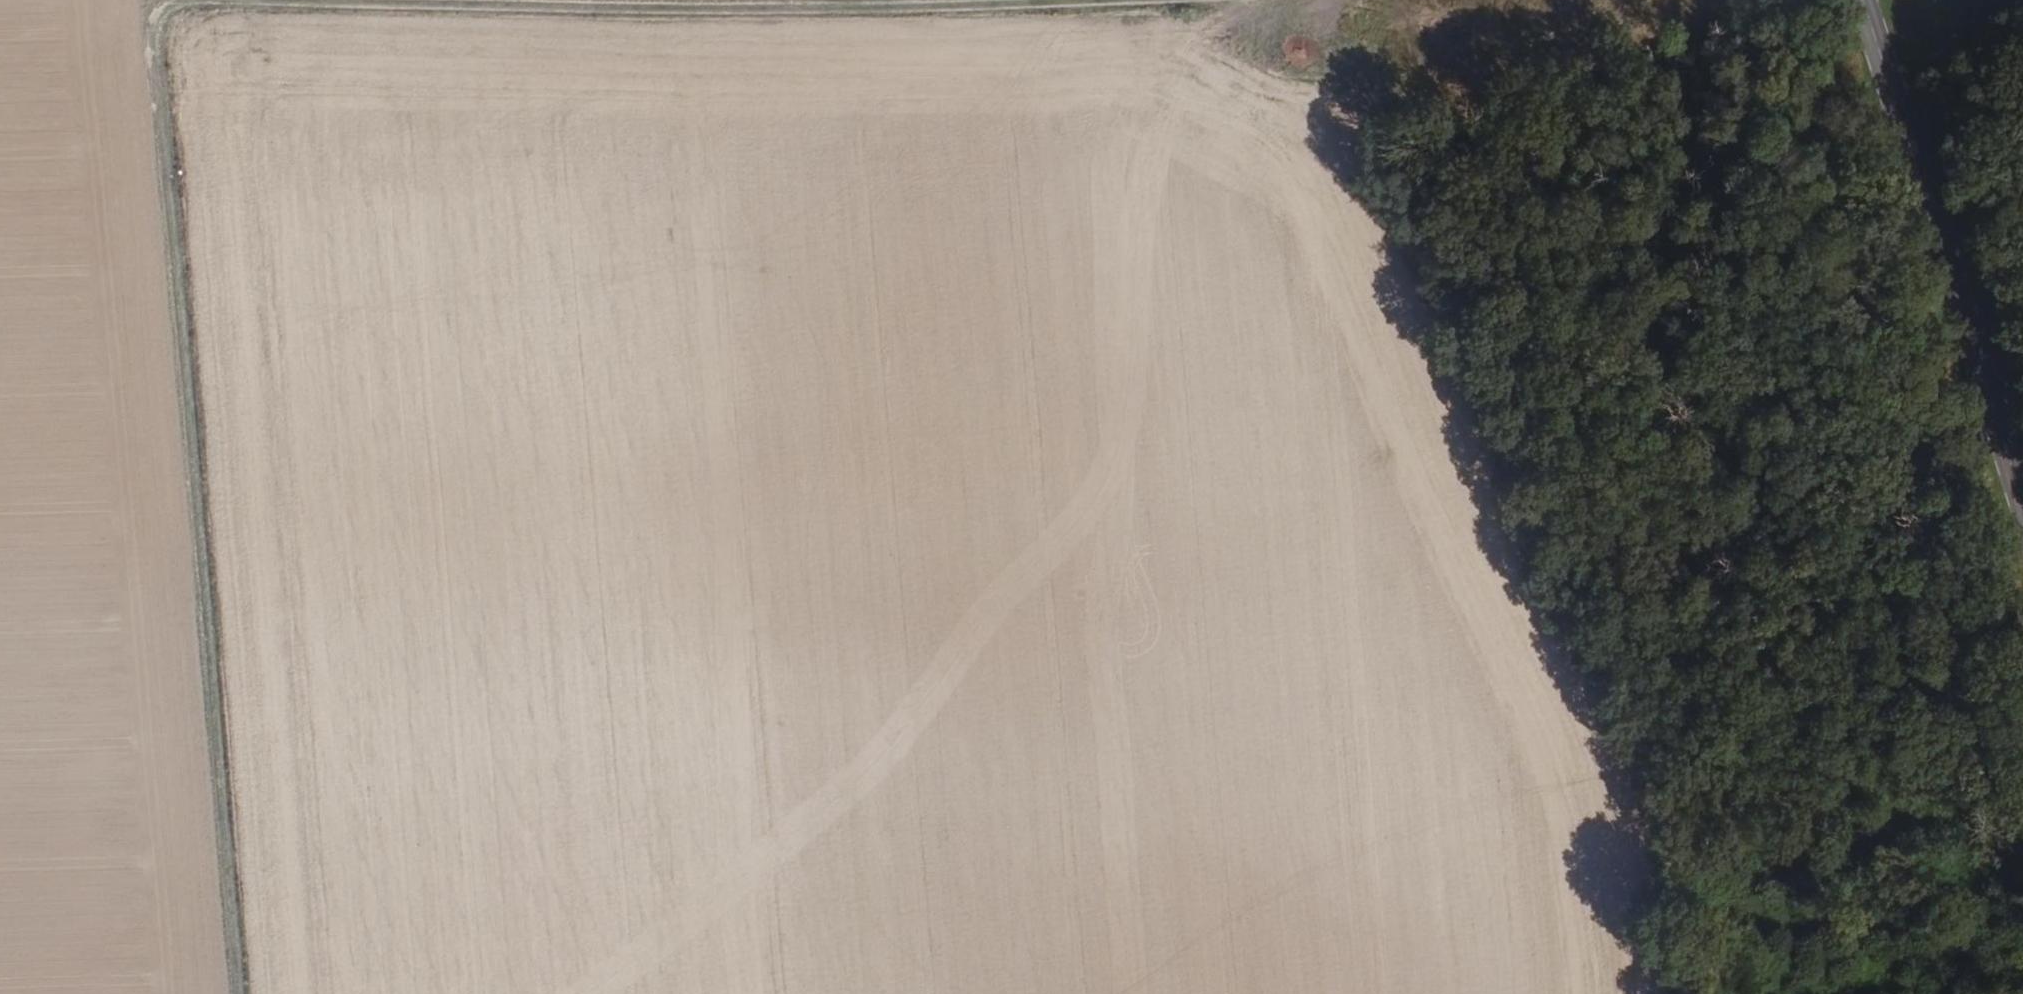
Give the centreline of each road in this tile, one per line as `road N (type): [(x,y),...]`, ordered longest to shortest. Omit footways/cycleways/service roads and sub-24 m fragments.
road 1 (track): [(221,993),(152,0)]
road 2 (secondary): [(1864,0),(2022,505)]

